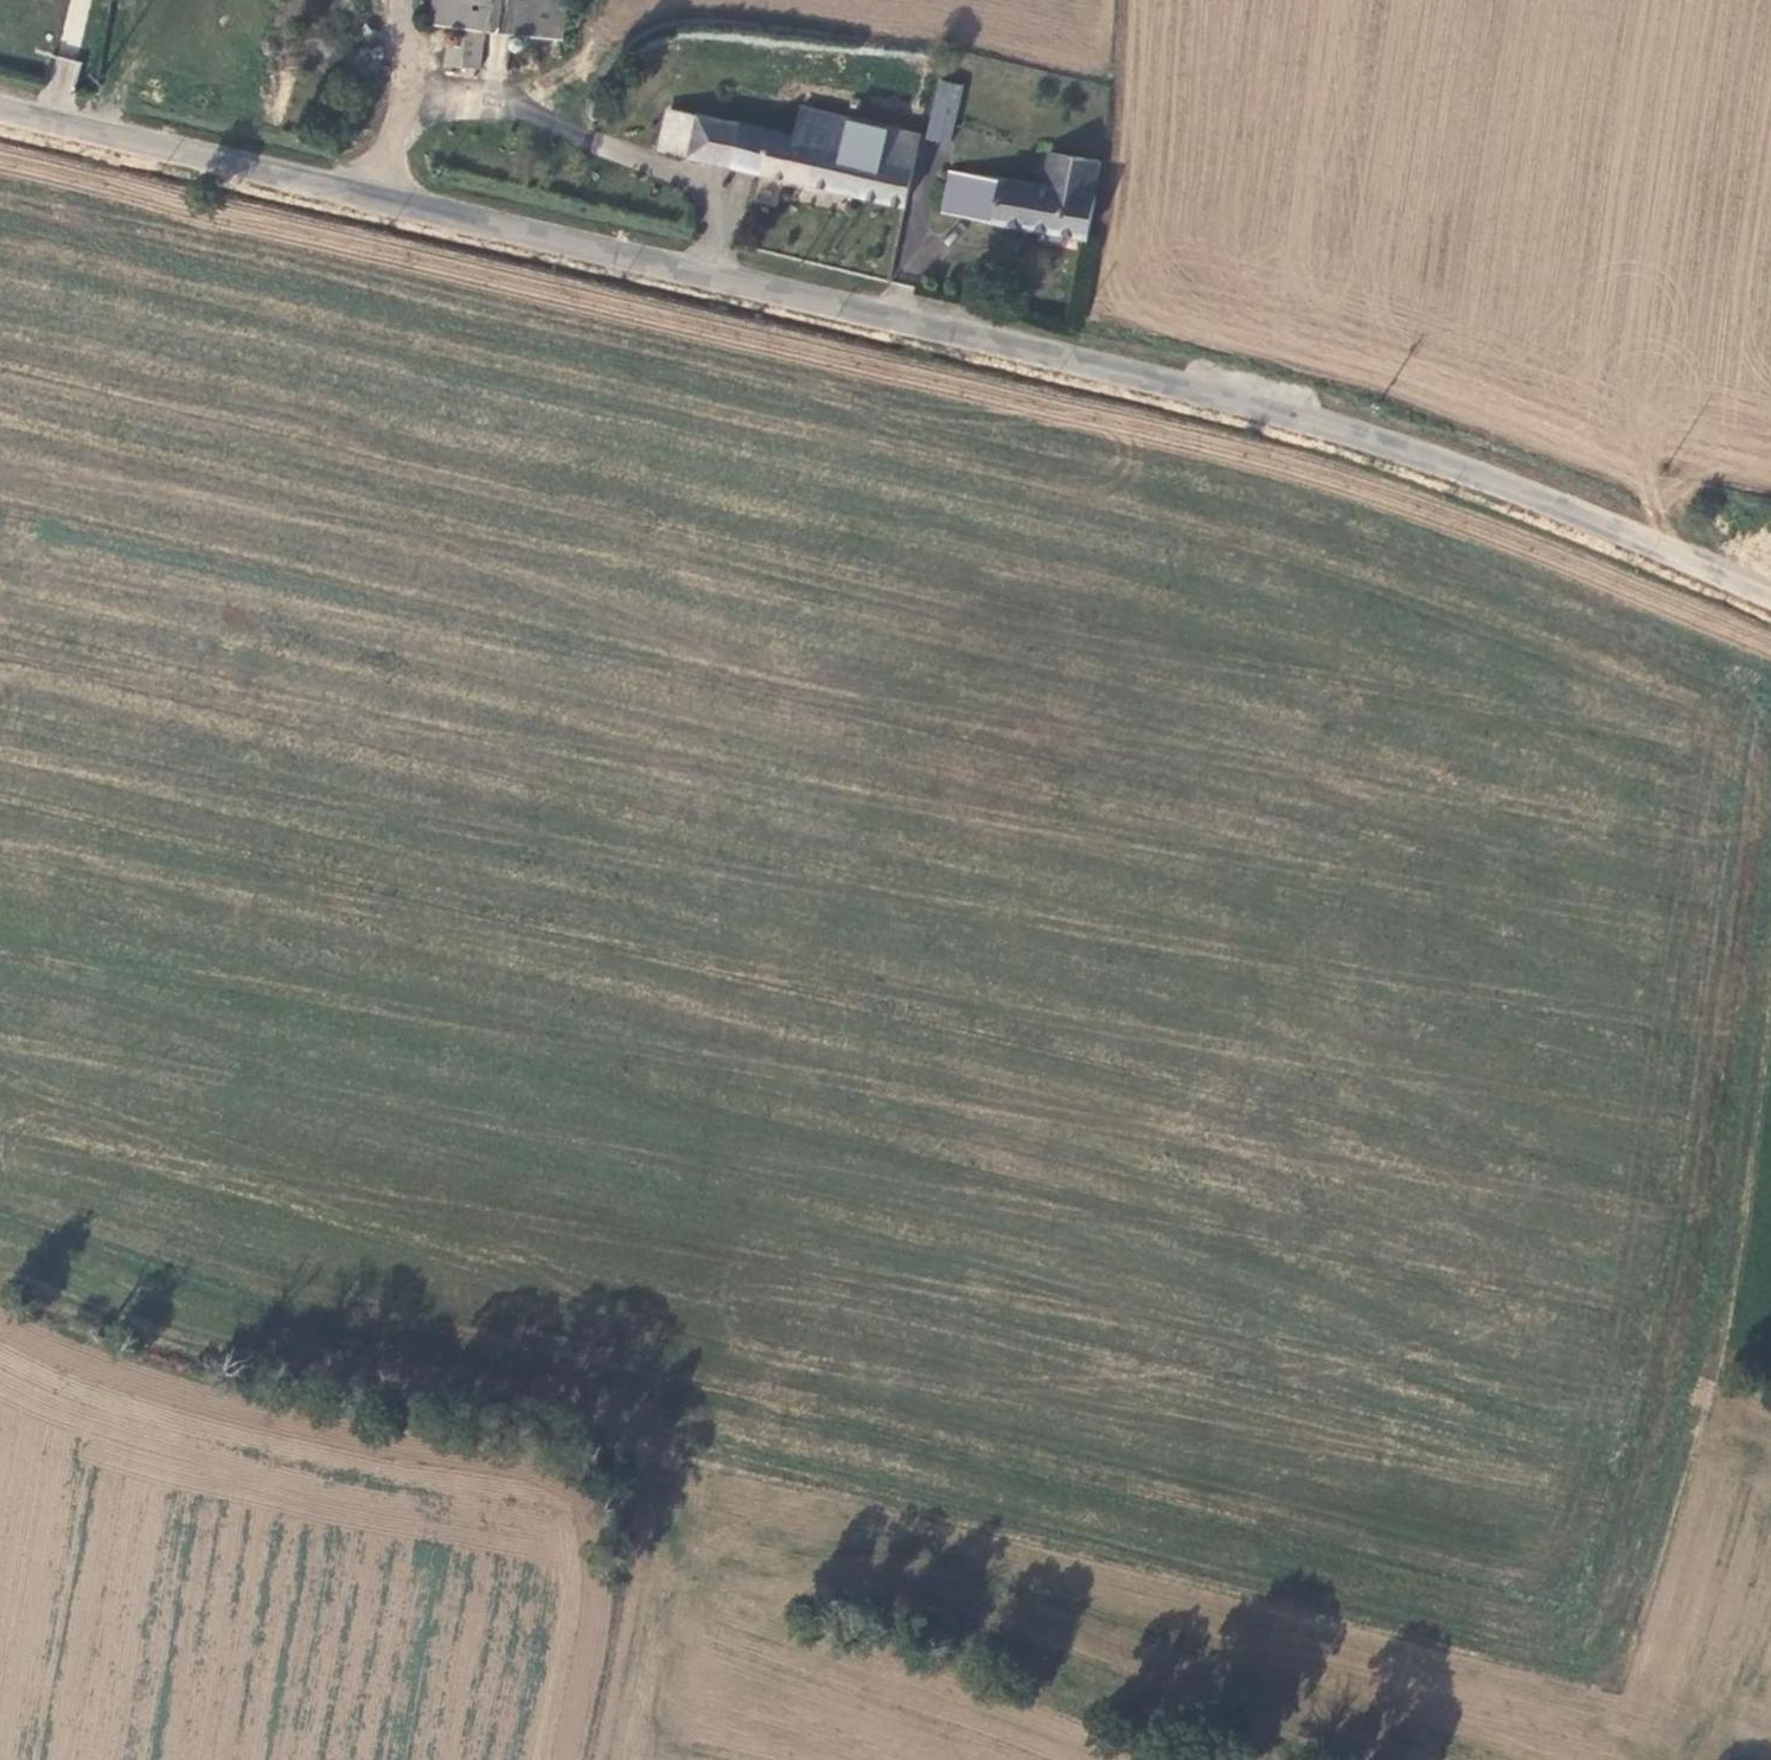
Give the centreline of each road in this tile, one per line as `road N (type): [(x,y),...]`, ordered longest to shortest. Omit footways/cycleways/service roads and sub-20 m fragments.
road 1 (tertiary): [(1770,595),(1445,464),(1233,400),(0,109)]

